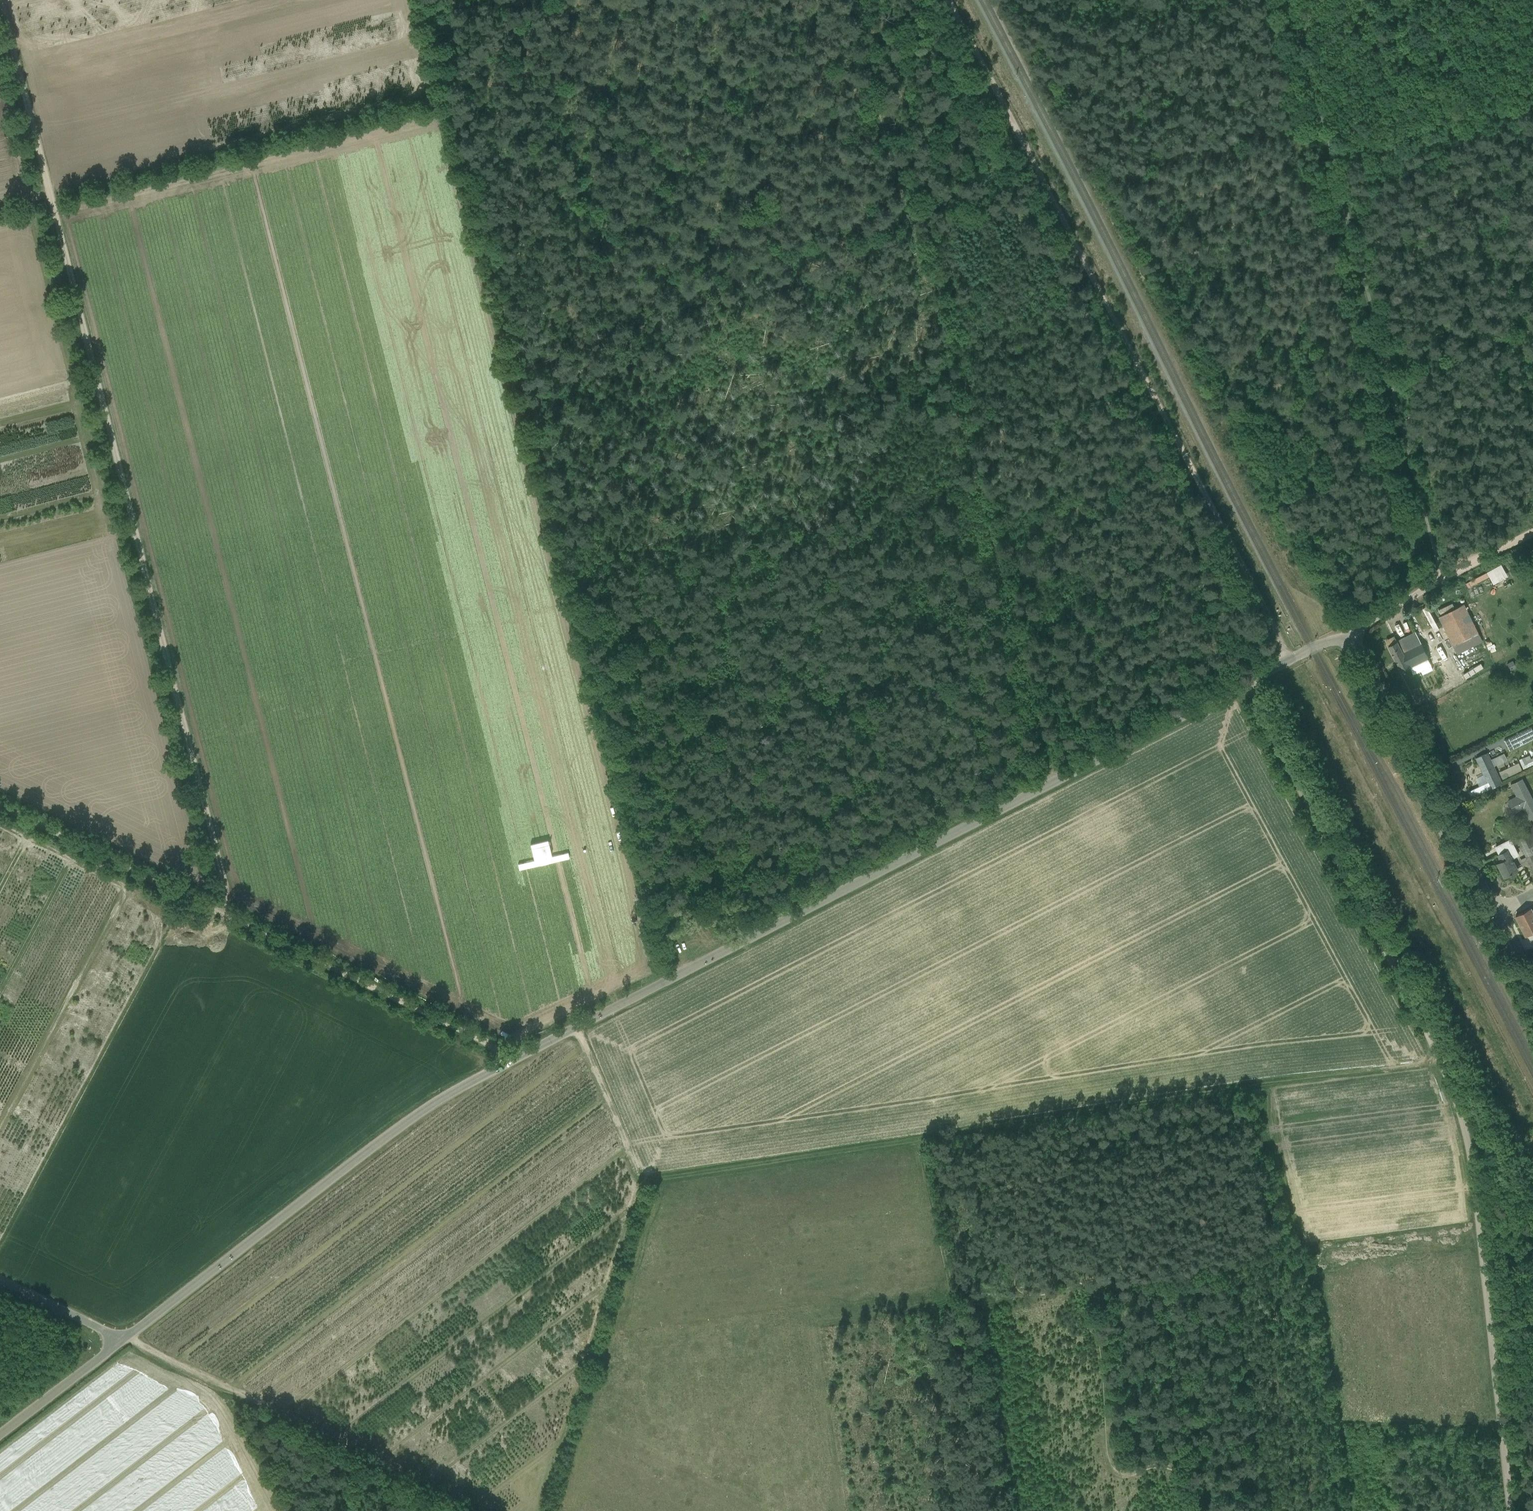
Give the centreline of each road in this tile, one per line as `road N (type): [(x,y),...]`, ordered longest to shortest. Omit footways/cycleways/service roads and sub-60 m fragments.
road 1 (unclassified): [(125,1338),(424,1107),(1249,682)]
road 2 (track): [(424,0),(636,850),(676,974)]
road 3 (track): [(0,0),(226,901),(220,914)]
road 4 (track): [(1249,682),(1466,1123),(1510,1510)]
road 5 (track): [(1060,778),(977,501),(845,0)]
road 6 (track): [(949,0),(1288,662)]
road 7 (track): [(1434,586),(1283,0)]
road 8 (track): [(974,1133),(1442,1062)]
road 9 (track): [(469,1510),(125,1338)]
road 10 (track): [(220,914),(501,1050),(508,1062)]
road 11 (unclassified): [(1498,912),(1349,632)]
road 12 (track): [(0,803),(220,914)]
road 13 (track): [(579,1026),(643,1181)]
road 14 (unclassified): [(0,1435),(125,1338)]
road 15 (unclassified): [(125,1338),(0,1278)]

